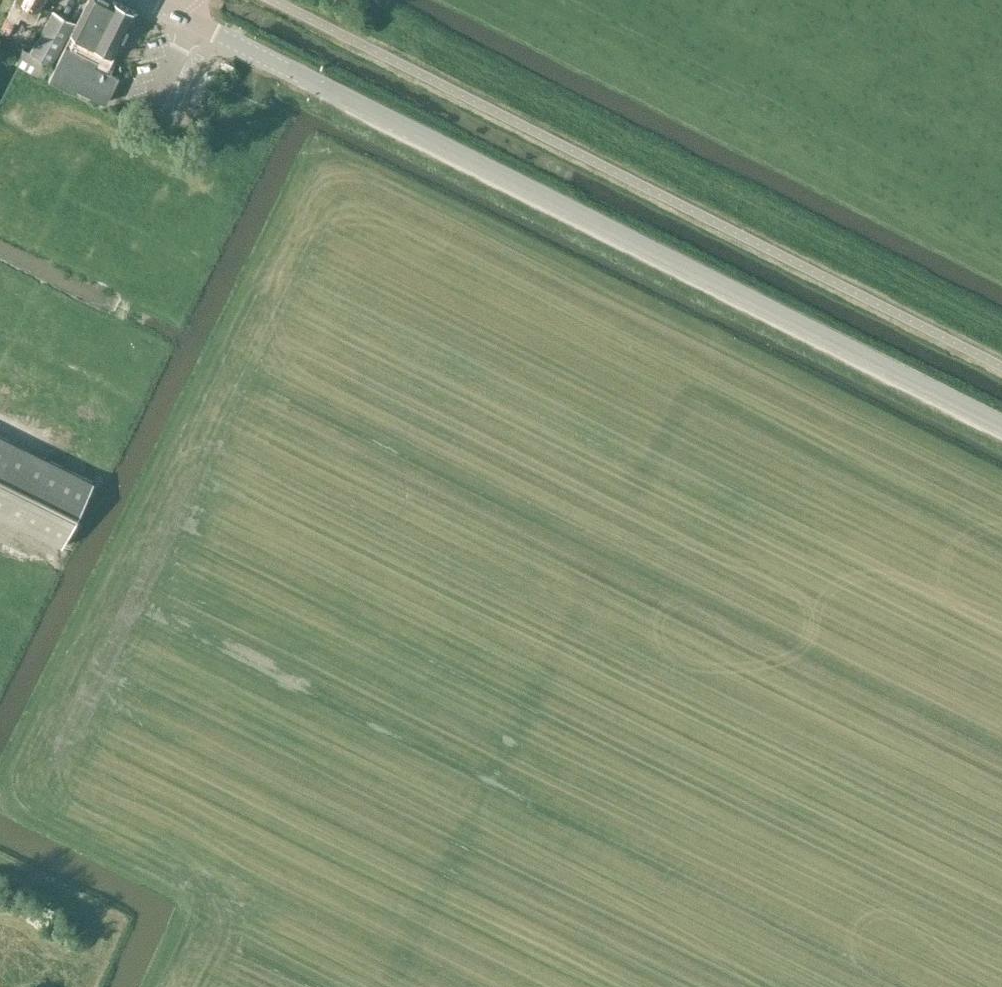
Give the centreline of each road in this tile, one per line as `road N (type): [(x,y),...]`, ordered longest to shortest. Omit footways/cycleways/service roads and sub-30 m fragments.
road 1 (tertiary): [(1001,428),(188,20)]

